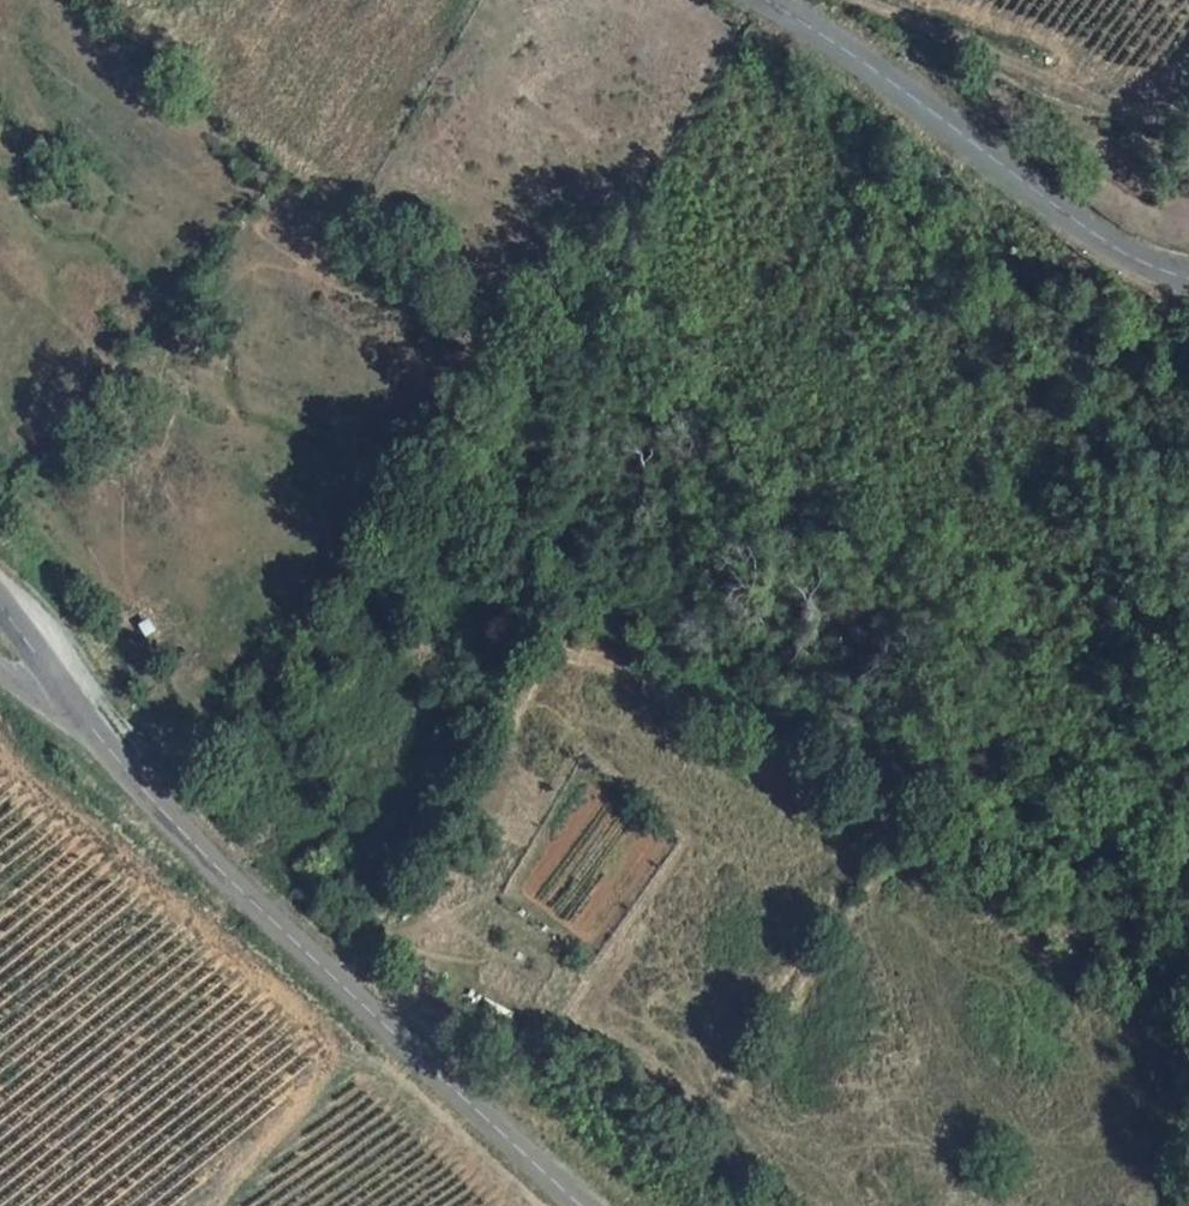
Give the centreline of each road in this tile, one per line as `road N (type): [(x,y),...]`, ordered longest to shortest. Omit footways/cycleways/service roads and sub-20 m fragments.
road 1 (tertiary): [(579,1205),(194,845),(58,689)]
road 2 (tertiary): [(760,0),(846,49),(1099,242),(1146,270),(1188,280)]
road 3 (track): [(864,0),(1155,119),(1188,96)]

